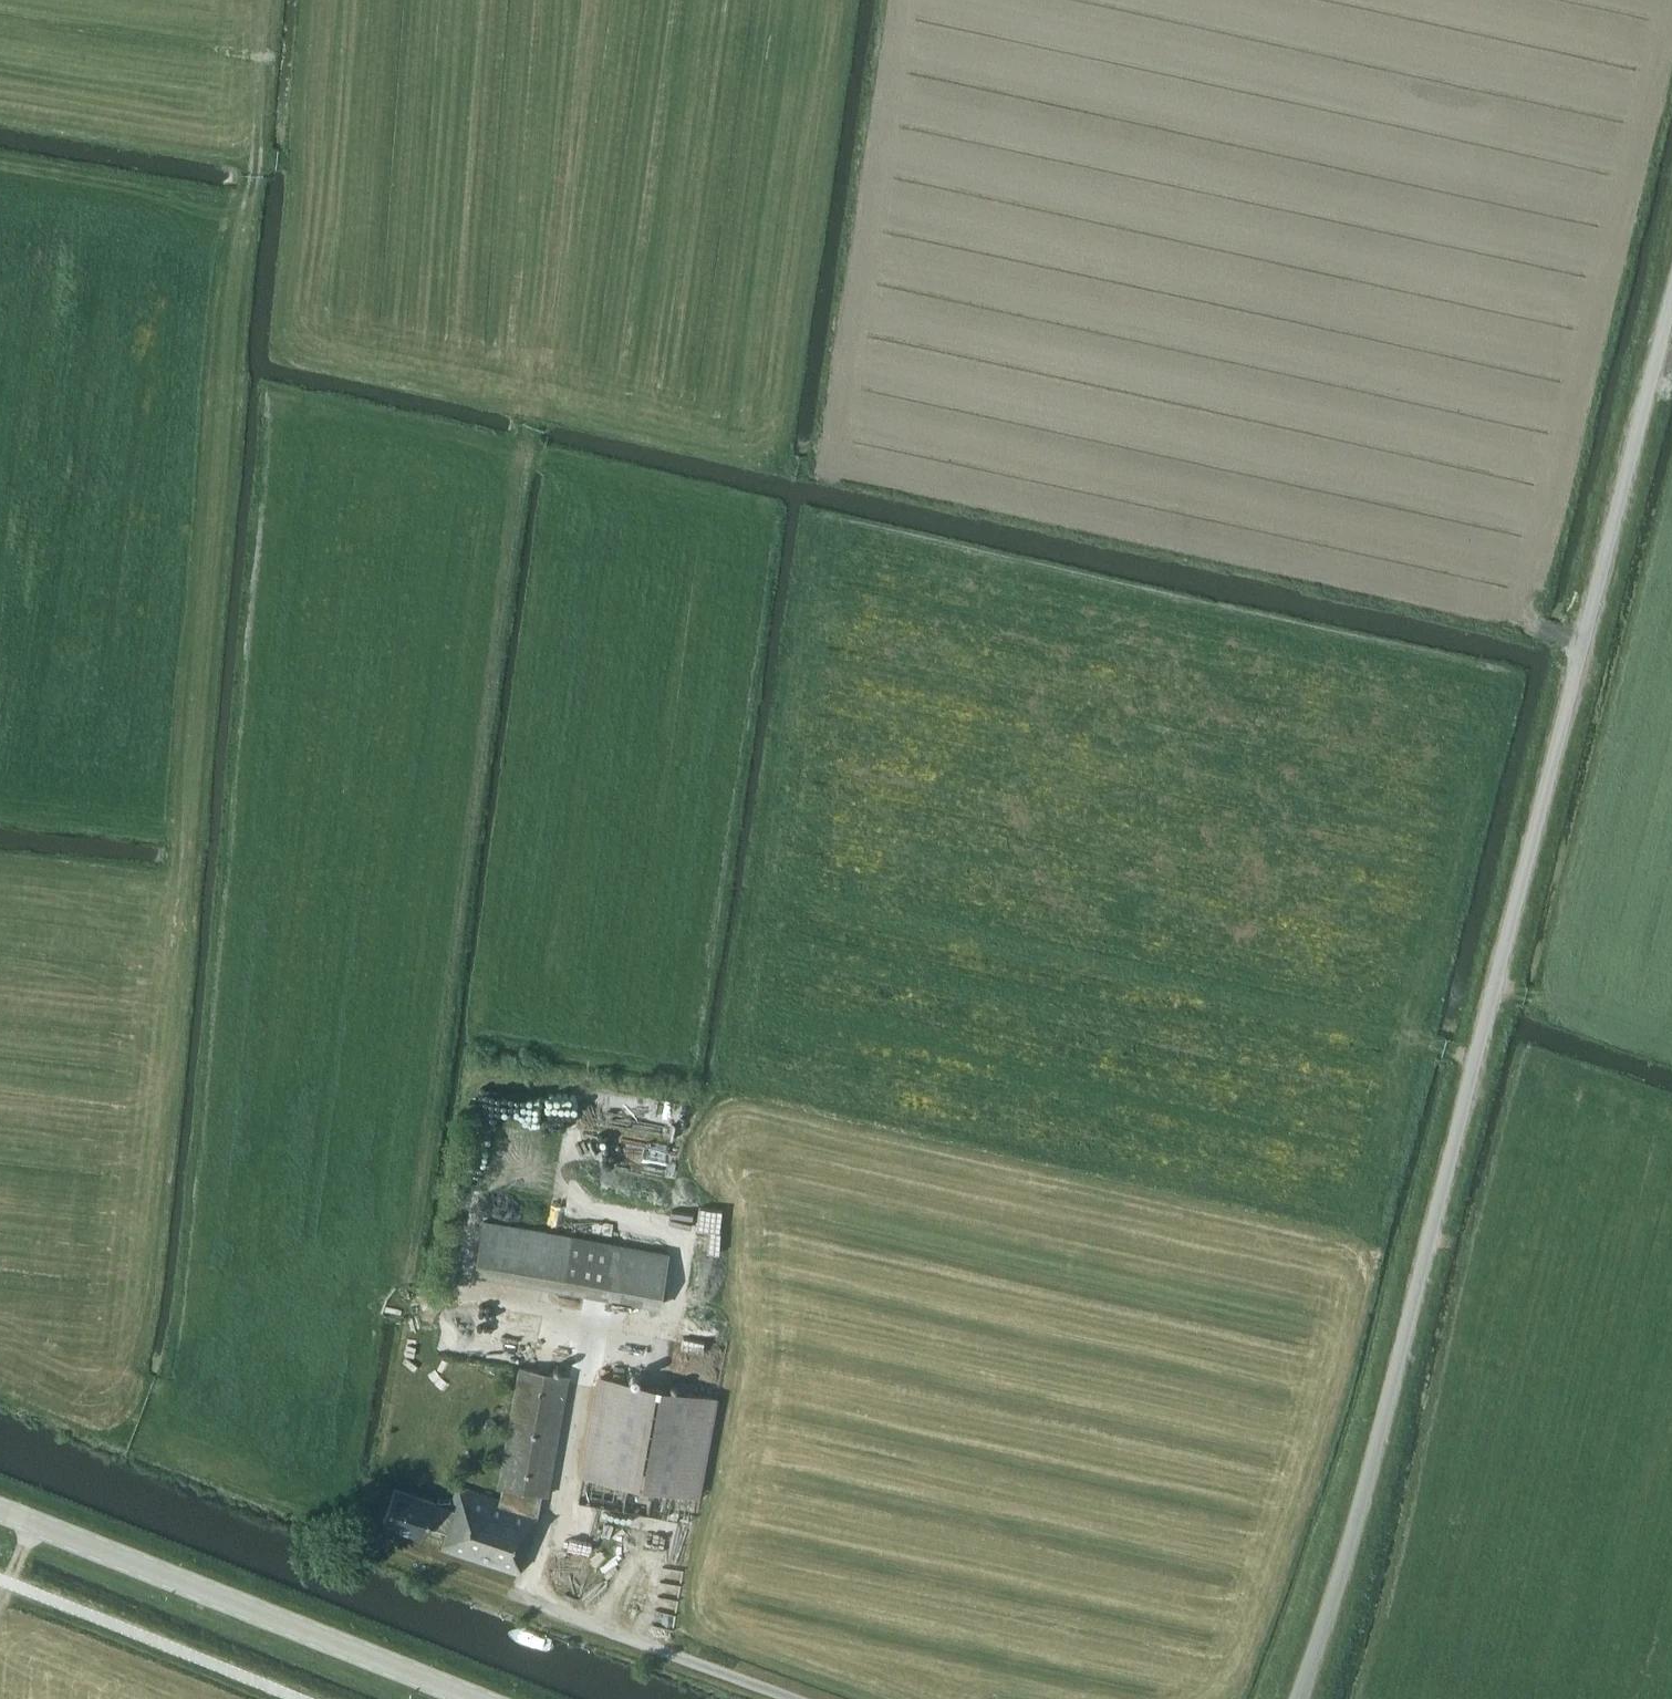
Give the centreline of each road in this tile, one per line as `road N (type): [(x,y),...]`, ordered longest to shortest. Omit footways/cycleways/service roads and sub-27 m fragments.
road 1 (unclassified): [(1298,1698),(1410,1360),(1671,302)]
road 2 (secondary): [(476,1698),(0,1510)]

